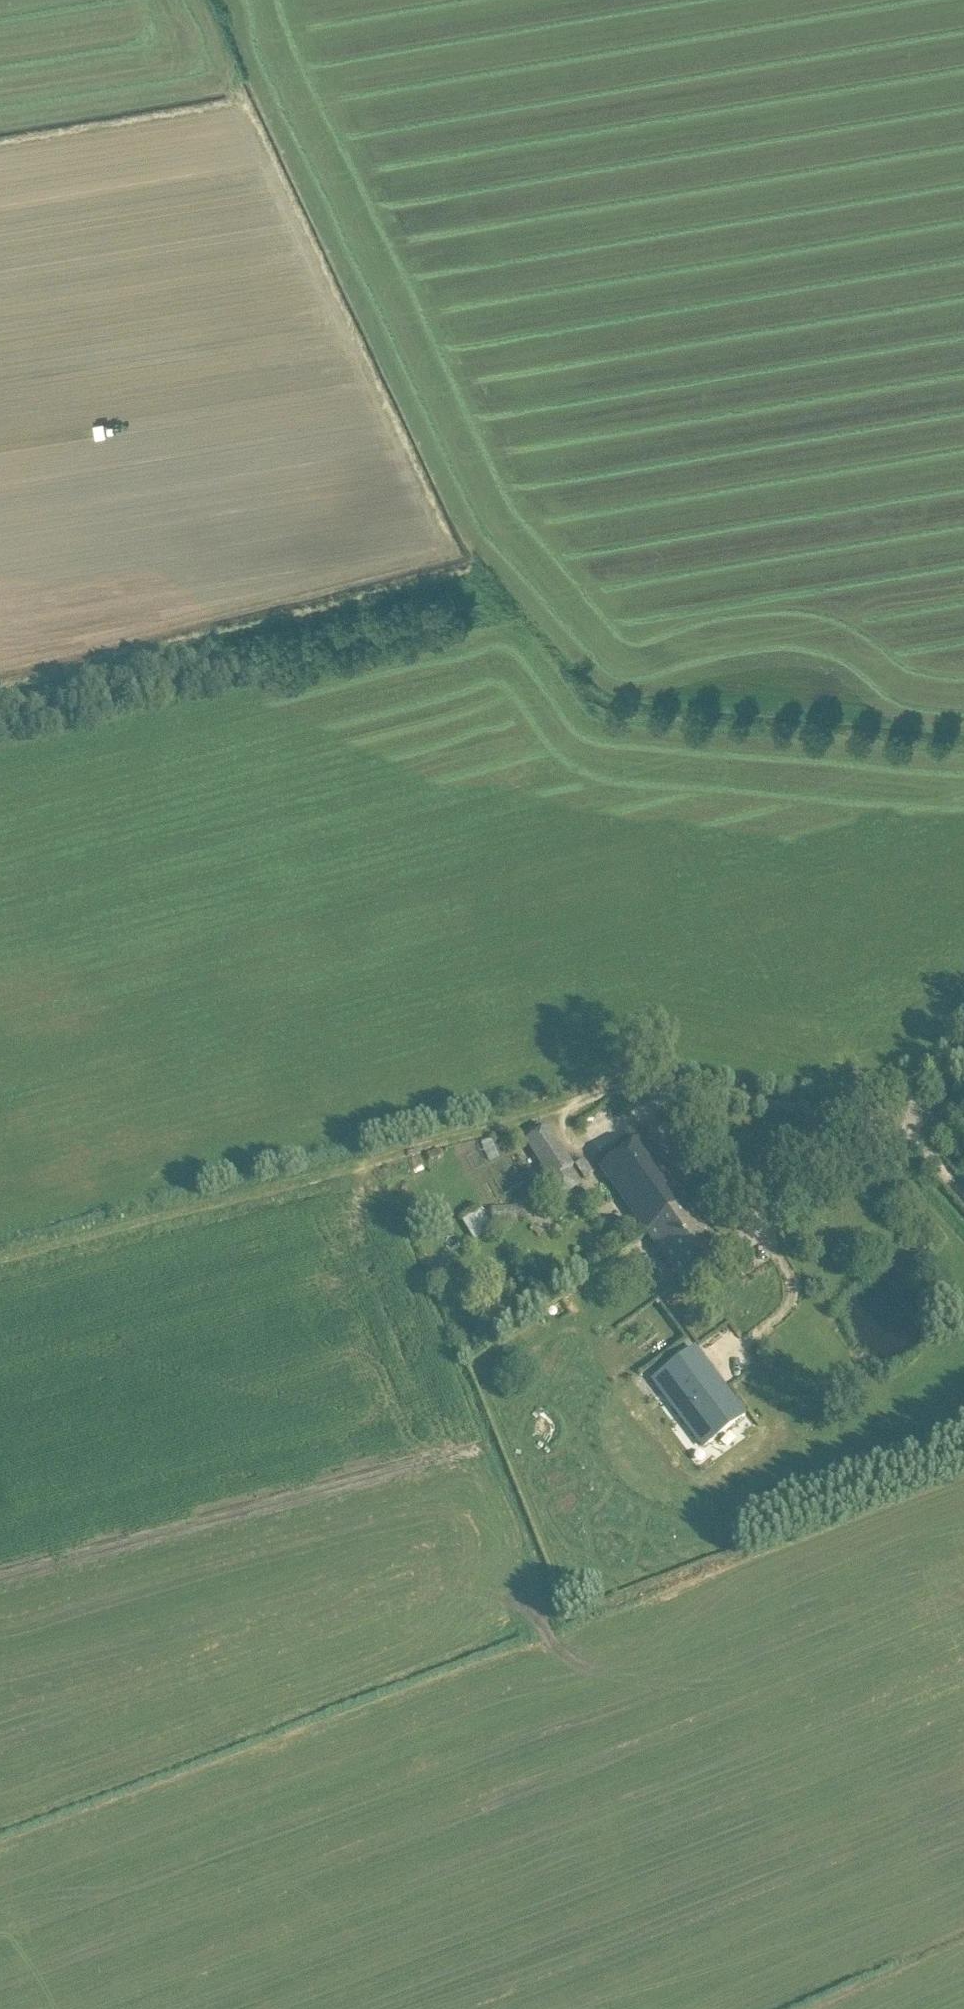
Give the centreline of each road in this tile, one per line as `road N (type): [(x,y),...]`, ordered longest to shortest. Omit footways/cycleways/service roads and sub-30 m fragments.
road 1 (unclassified): [(758,1217),(963,1055)]

